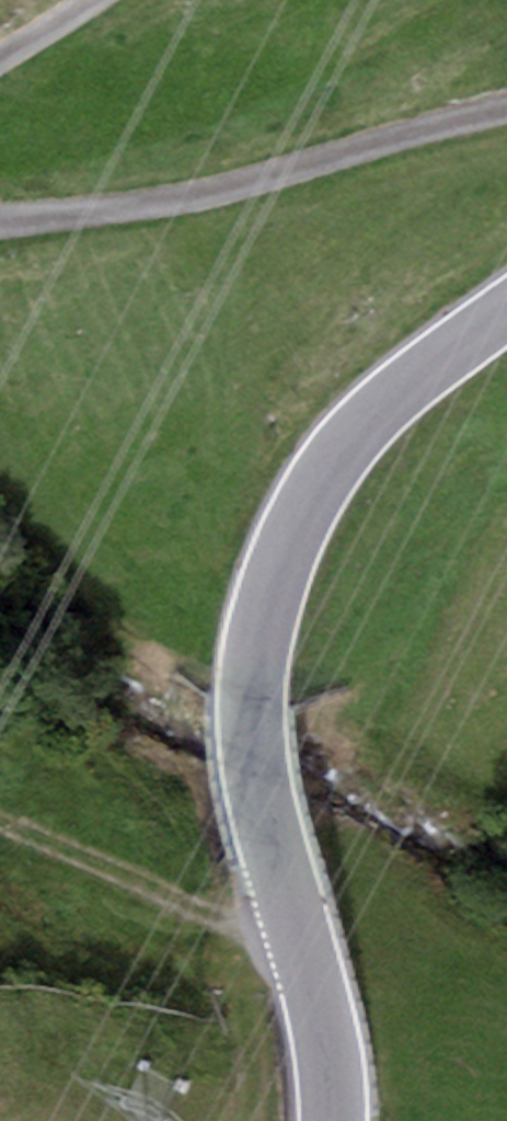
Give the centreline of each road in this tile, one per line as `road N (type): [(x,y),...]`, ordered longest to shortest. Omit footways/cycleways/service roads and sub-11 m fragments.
road 1 (unclassified): [(333,1120),(327,1045),(258,779),(250,691),(258,638),(274,578),(323,474),(402,391),(506,314)]
road 2 (track): [(506,110),(422,128),(177,201),(0,221)]
road 3 (track): [(0,823),(159,885),(307,961)]

